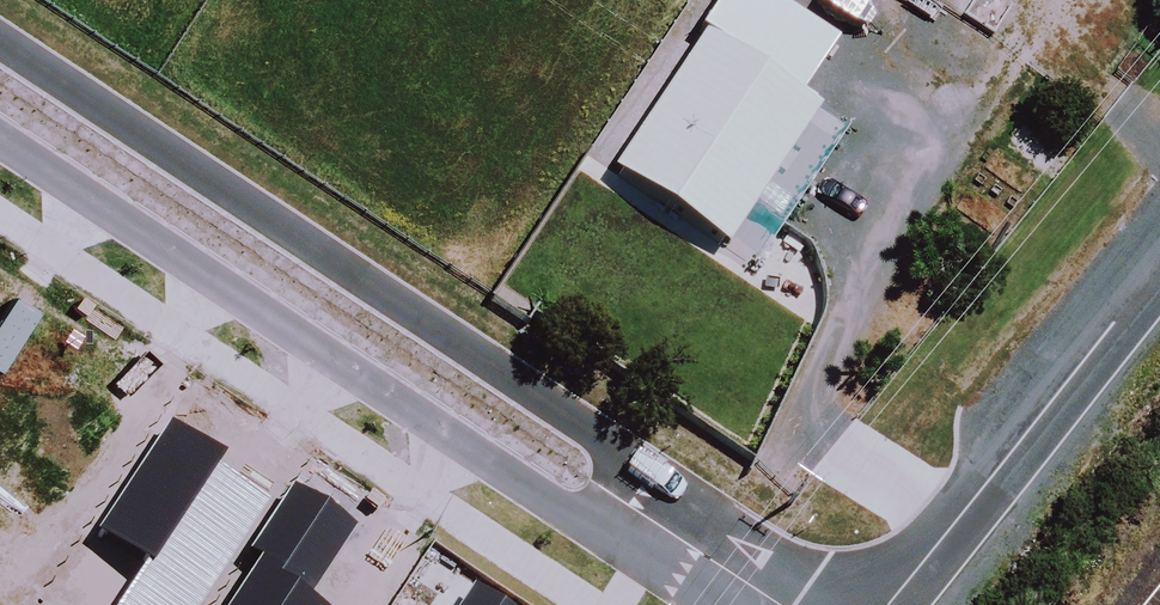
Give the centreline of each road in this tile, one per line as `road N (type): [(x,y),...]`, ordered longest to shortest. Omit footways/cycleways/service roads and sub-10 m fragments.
road 1 (residential): [(0,42),(601,439),(628,505)]
road 2 (residential): [(628,505),(555,503),(0,137)]
road 3 (residential): [(876,604),(1159,262)]
road 4 (residential): [(776,604),(628,505)]

